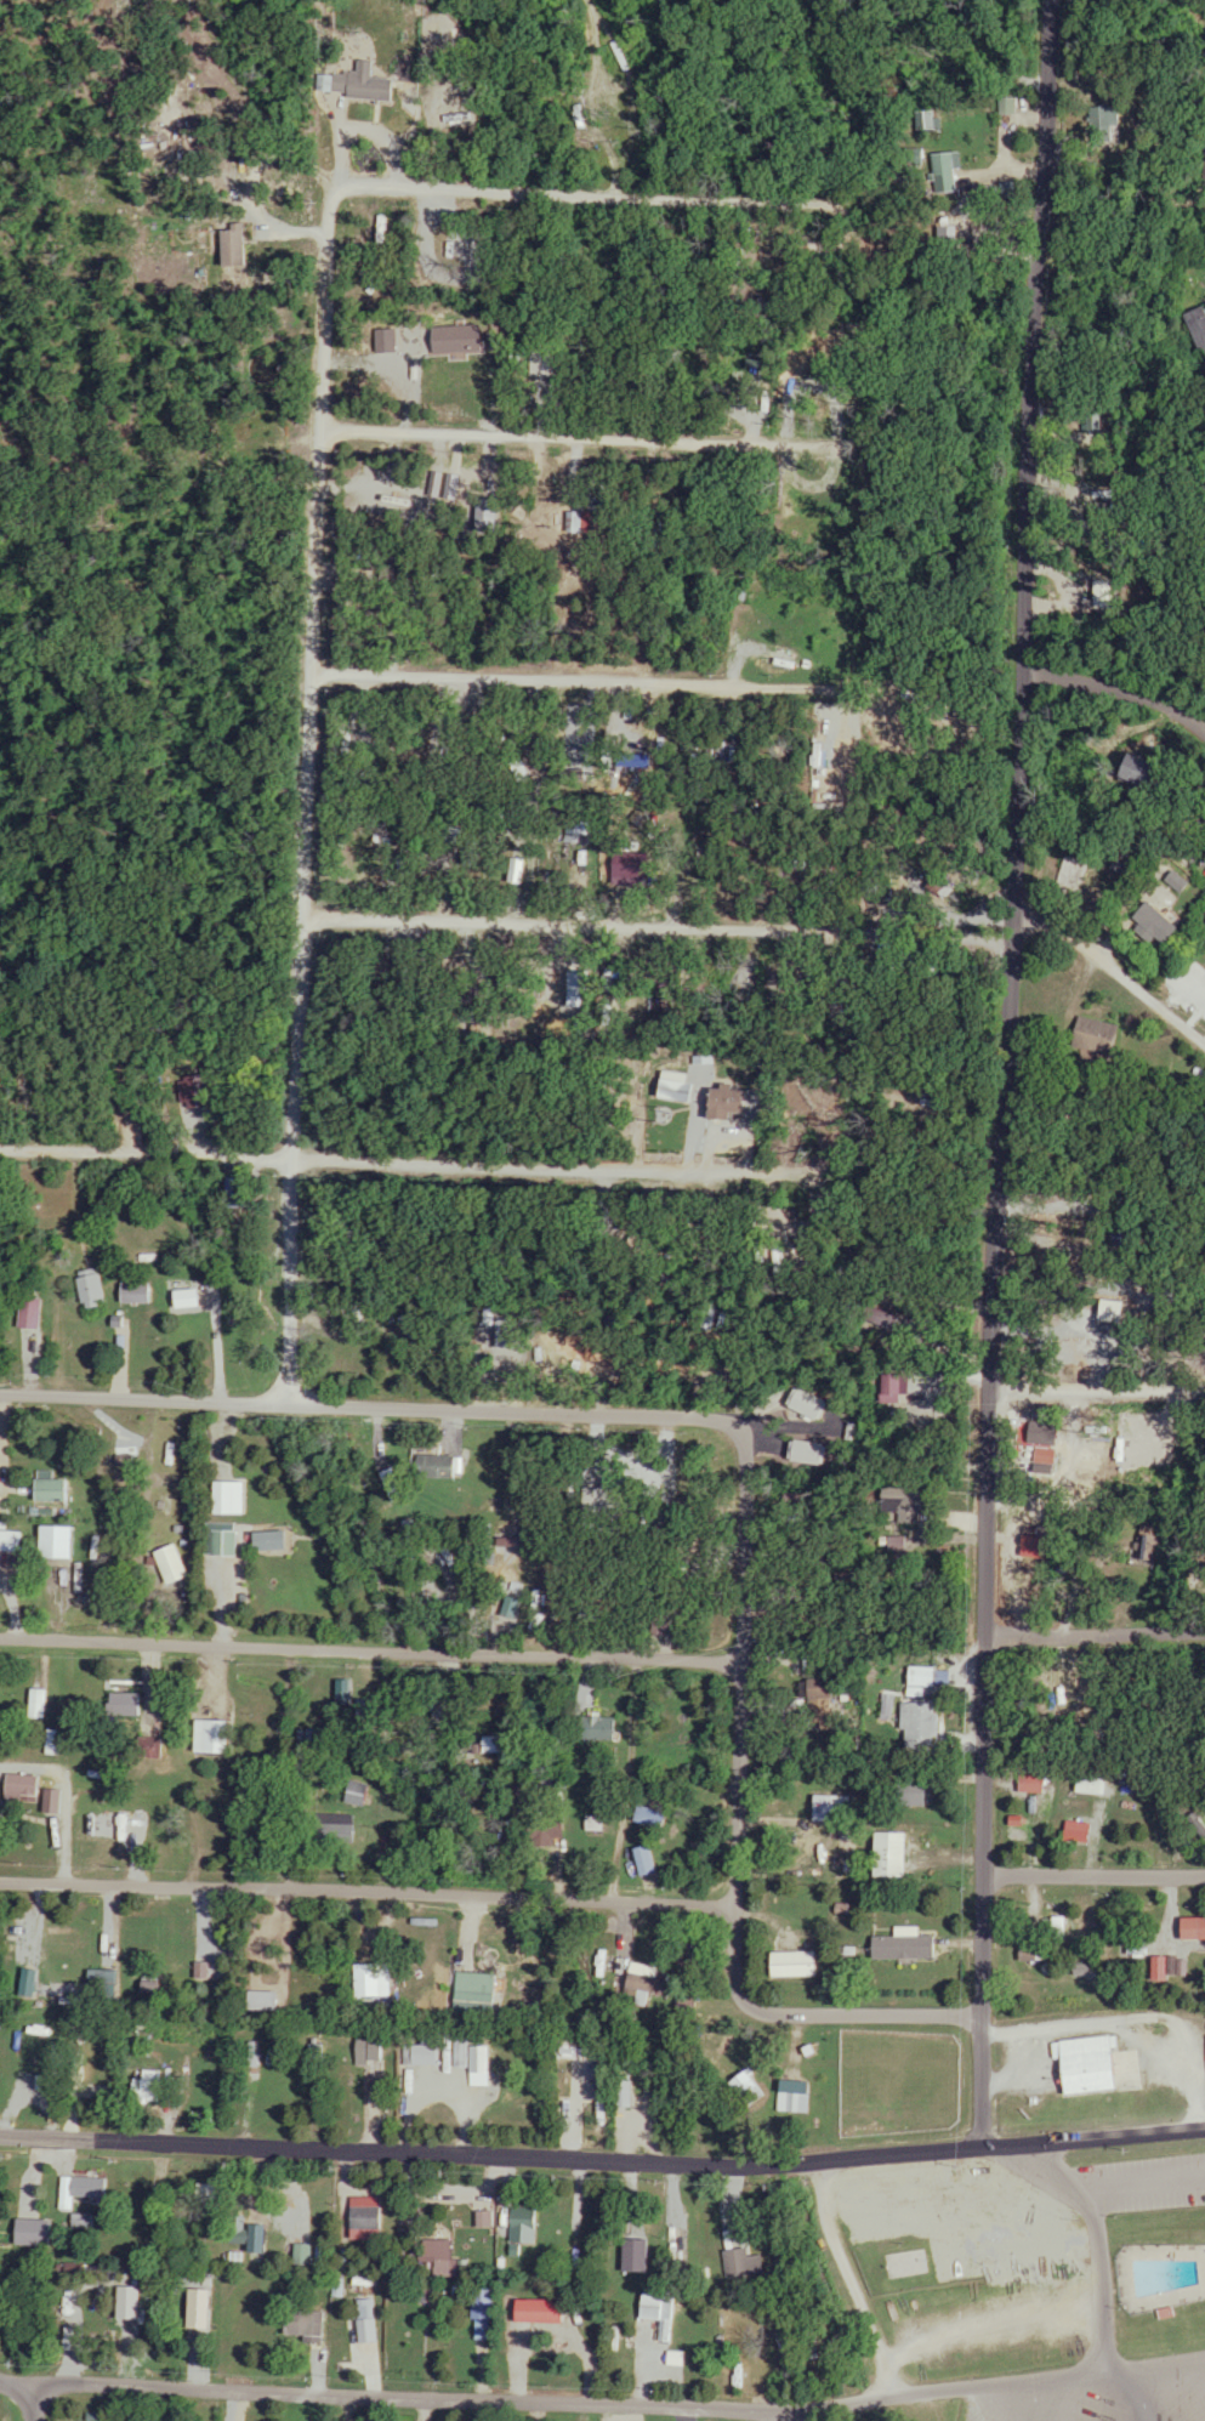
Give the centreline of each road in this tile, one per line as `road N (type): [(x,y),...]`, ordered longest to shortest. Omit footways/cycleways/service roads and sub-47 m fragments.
road 1 (residential): [(981,2146),(983,1387),(1021,863),(1028,450),(1051,0)]
road 2 (residential): [(0,2151),(981,2146),(1204,2132)]
road 3 (residential): [(286,1399),(328,200)]
road 4 (residential): [(1001,2388),(779,2409),(52,2402)]
road 5 (residential): [(811,1187),(0,1145)]
road 6 (residential): [(791,1639),(0,1619)]
road 7 (residential): [(790,1416),(0,1389)]
road 8 (residential): [(778,1928),(0,1890)]
road 9 (residential): [(981,2021),(896,2013),(836,1988),(778,1928),(791,1790),(790,1416)]
road 10 (residential): [(328,200),(343,182),(920,197)]
road 11 (residential): [(856,917),(301,925)]
road 12 (residential): [(862,444),(320,426)]
road 13 (residential): [(823,667),(308,670)]
road 14 (residential): [(1204,1049),(1018,905)]
road 15 (residential): [(983,1387),(1204,1387)]
road 16 (residential): [(984,1871),(1204,1878)]
road 17 (residential): [(985,1638),(1204,1637)]
road 18 (residential): [(1204,732),(1102,692),(1025,676)]

